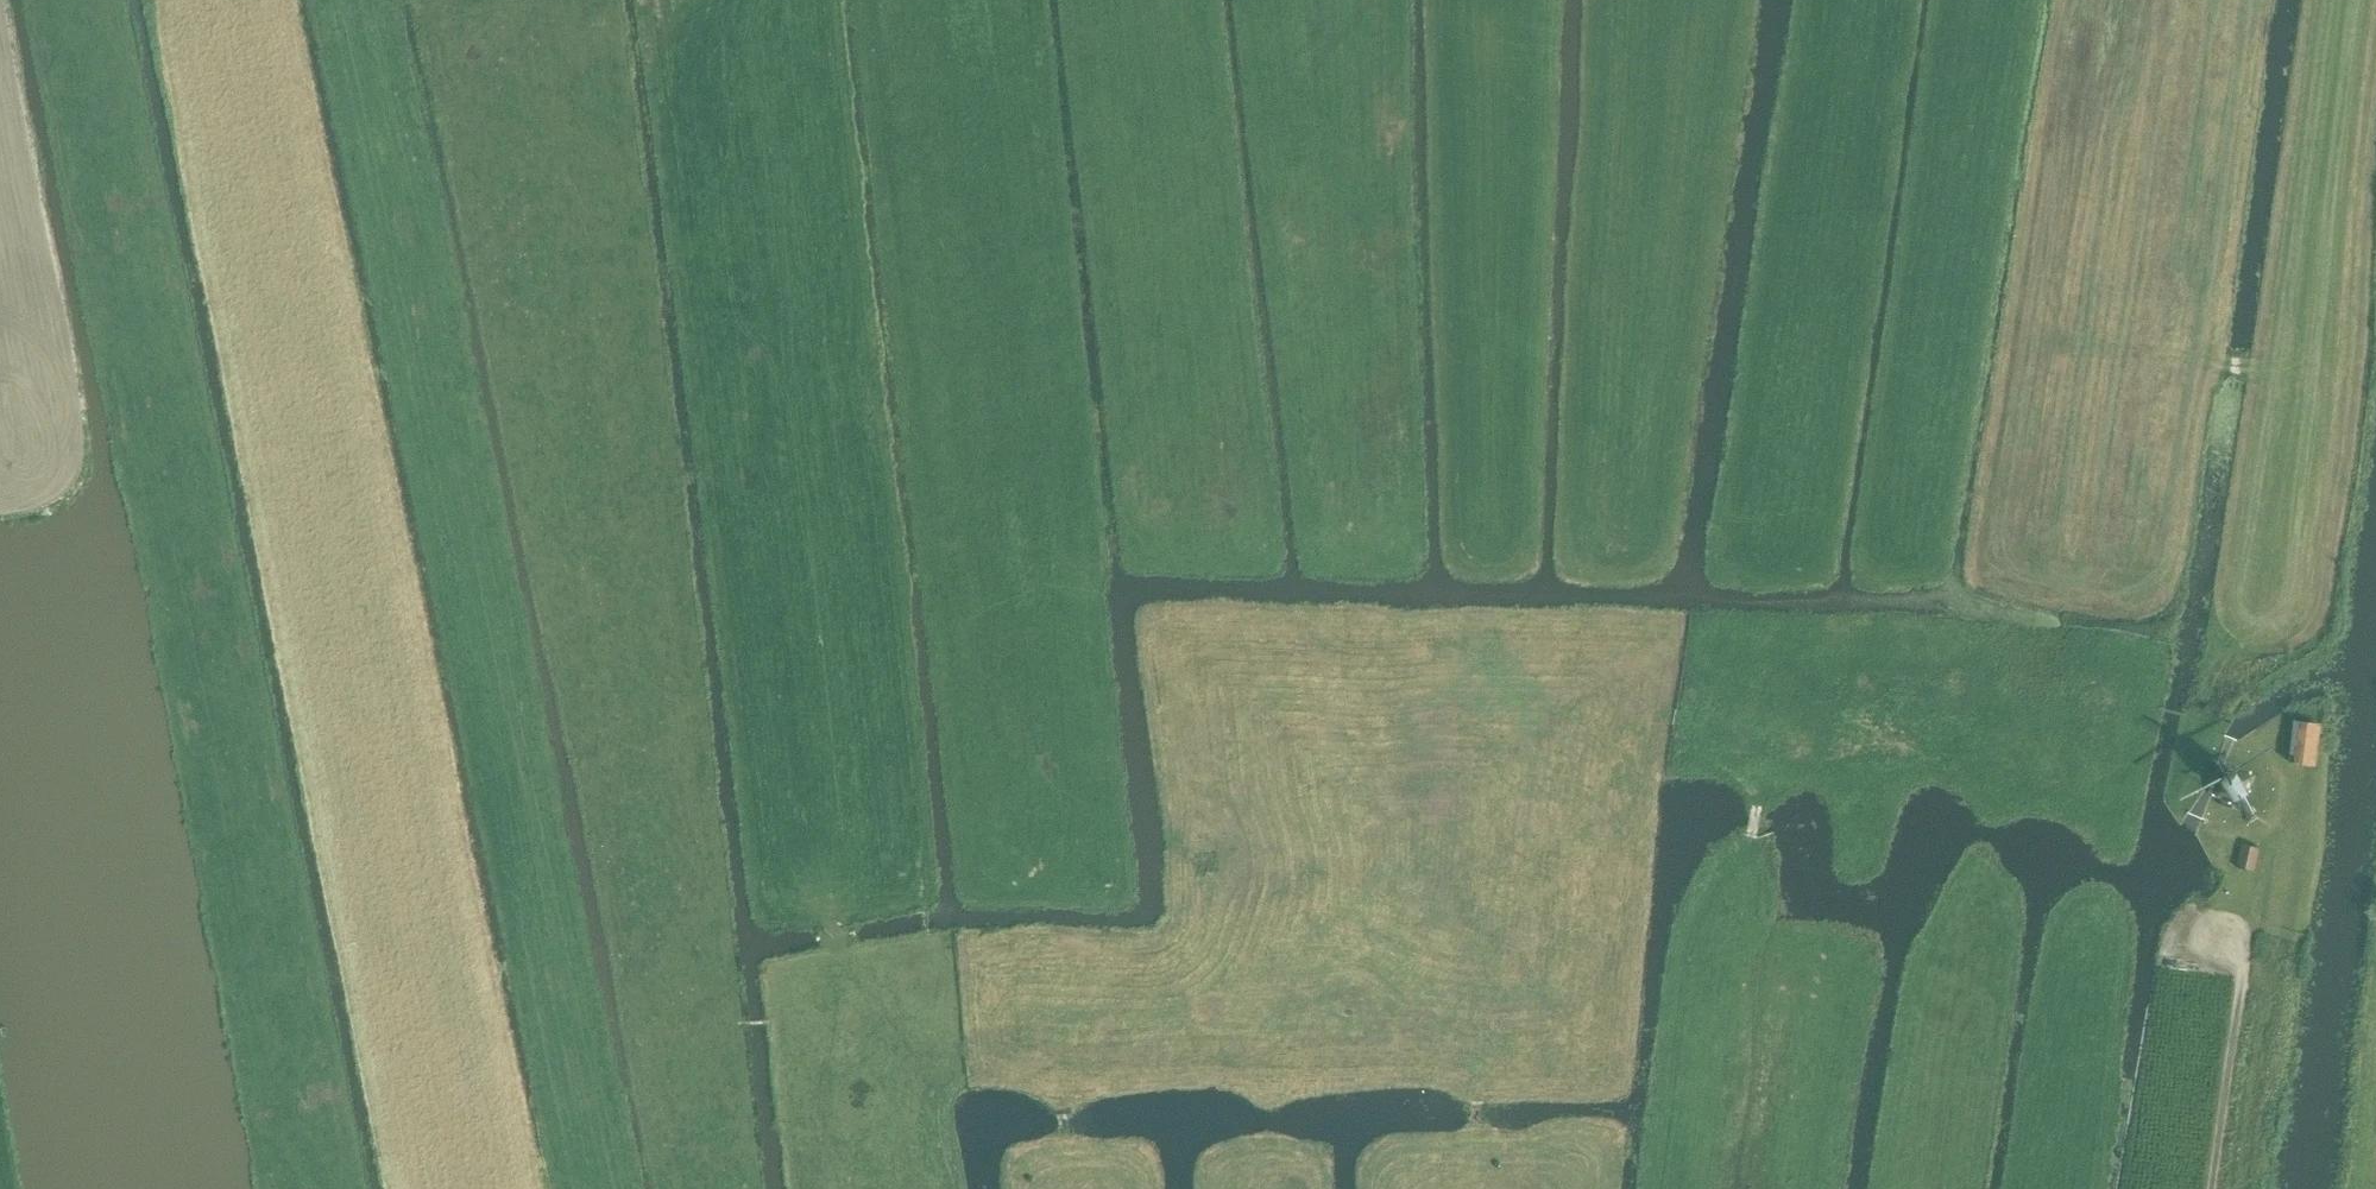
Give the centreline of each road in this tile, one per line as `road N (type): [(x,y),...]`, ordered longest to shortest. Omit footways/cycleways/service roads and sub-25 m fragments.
road 1 (track): [(2212,1188),(2240,985),(2221,937)]

